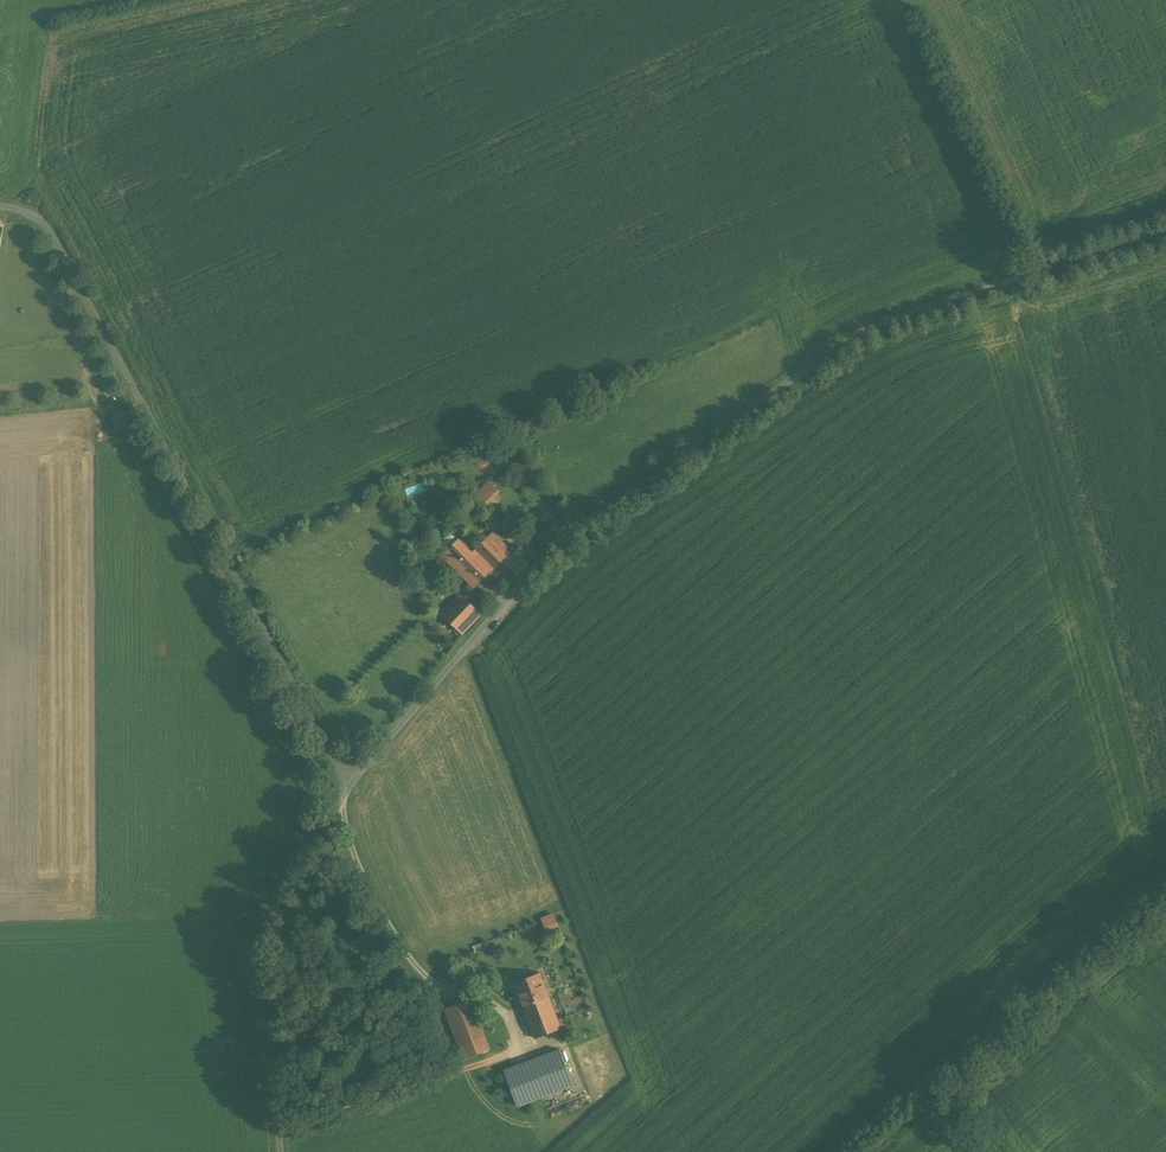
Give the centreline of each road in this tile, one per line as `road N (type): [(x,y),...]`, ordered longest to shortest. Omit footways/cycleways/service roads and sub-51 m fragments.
road 1 (unclassified): [(1165,230),(908,313),(847,341),(578,526),(343,793)]
road 2 (unclassified): [(0,206),(34,217),(53,237),(343,793)]
road 3 (unclassified): [(343,793),(267,918),(262,942),(283,1151)]

